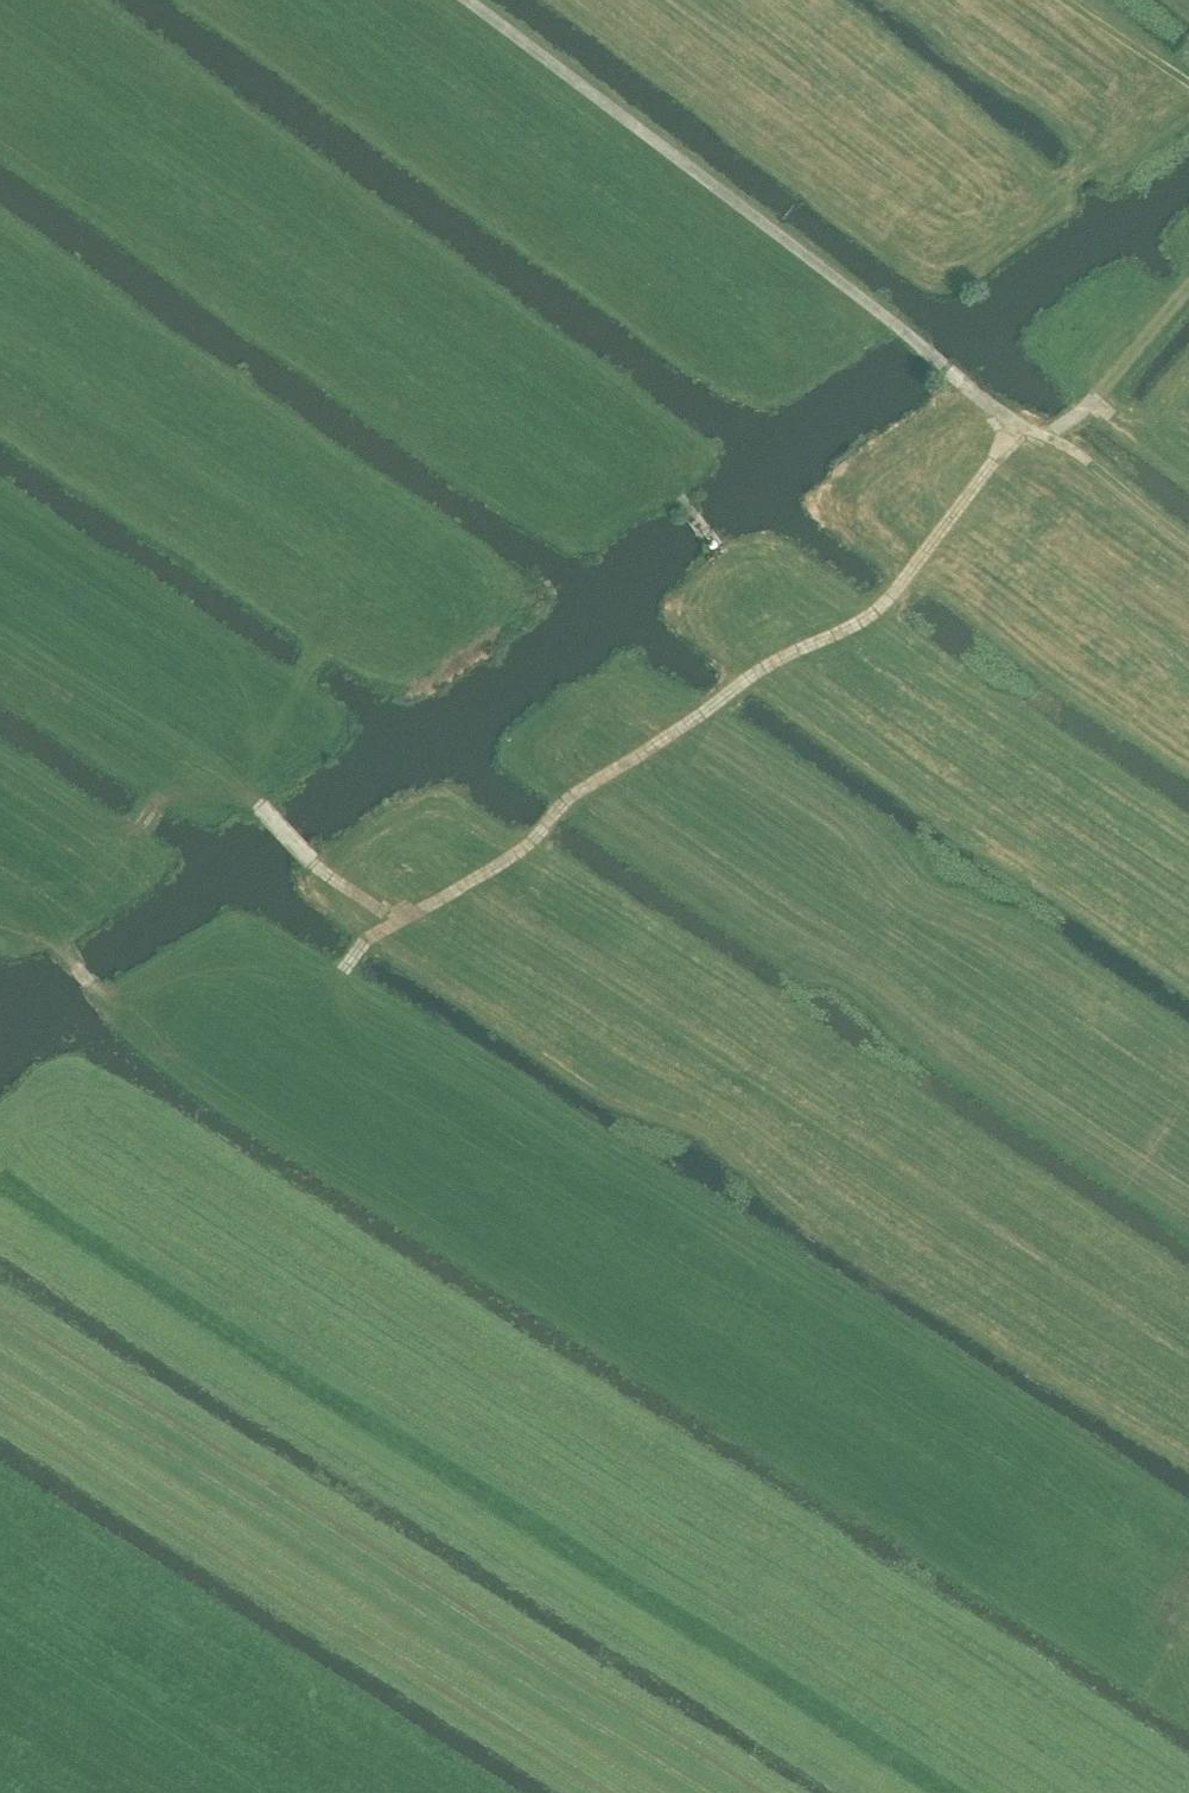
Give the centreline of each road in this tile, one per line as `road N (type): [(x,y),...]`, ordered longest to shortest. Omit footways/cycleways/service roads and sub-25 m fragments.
road 1 (track): [(1188,540),(971,392),(892,323),(464,0)]
road 2 (track): [(402,922),(537,840),(562,806),(702,723),(743,684),(875,623),(919,574),(1016,425)]
road 3 (track): [(65,950),(114,1002),(342,973),(373,938),(402,922),(308,861),(261,803)]
road 4 (track): [(1188,287),(1053,442)]

